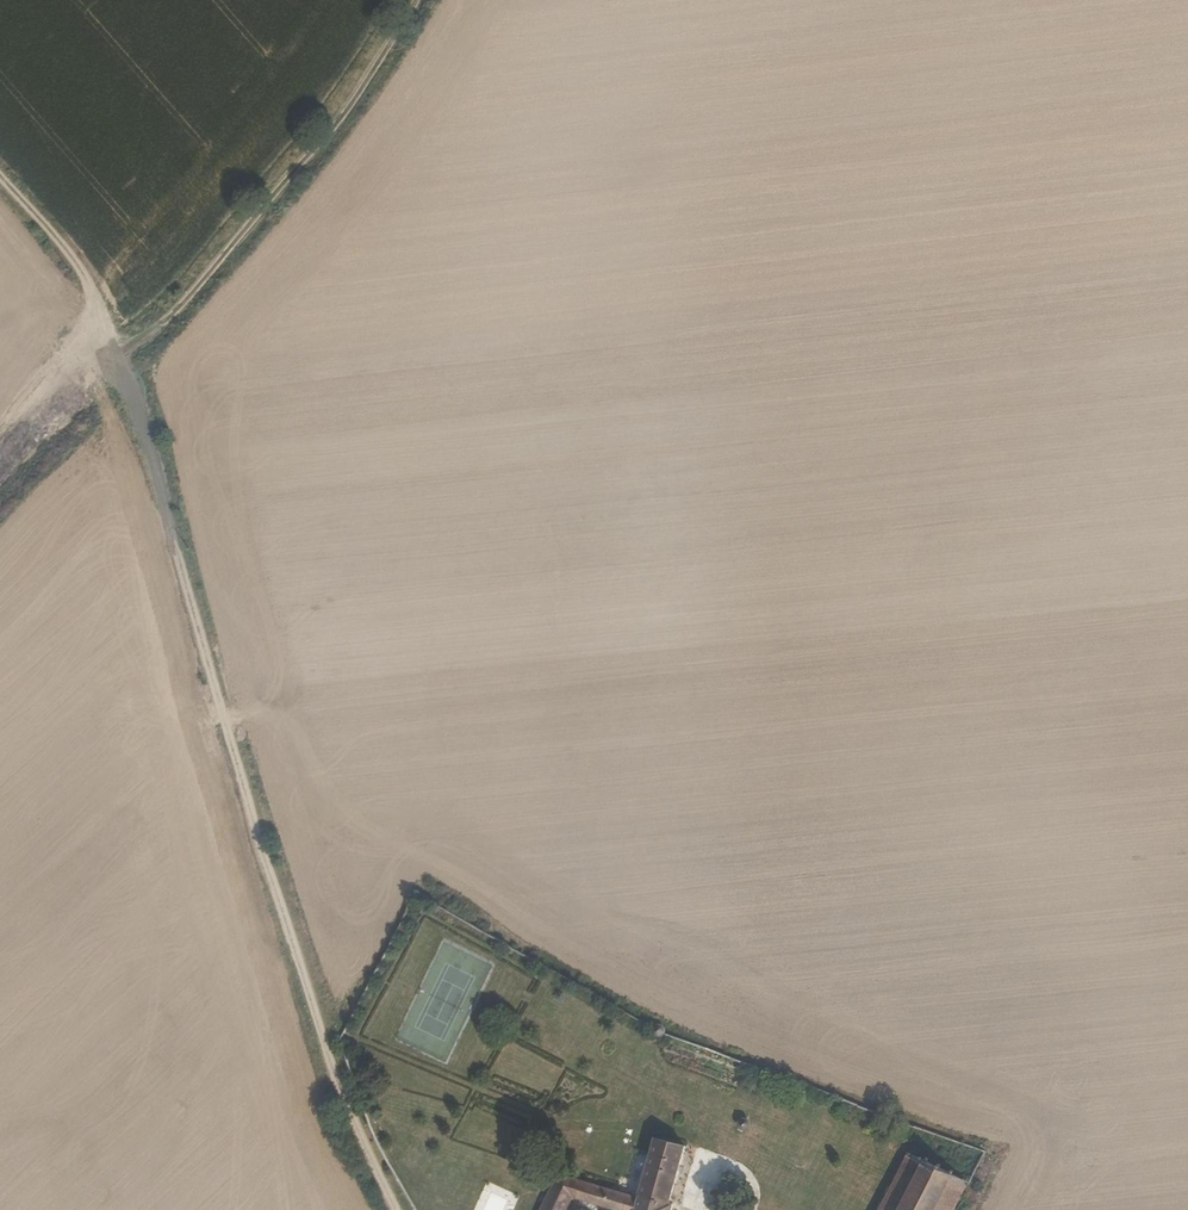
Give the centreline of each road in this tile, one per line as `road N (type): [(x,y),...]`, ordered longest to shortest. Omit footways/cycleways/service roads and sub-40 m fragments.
road 1 (track): [(0,175),(96,294),(130,380),(309,992),(357,1136),(395,1209)]
road 2 (track): [(120,355),(160,330),(344,120),(415,0)]

